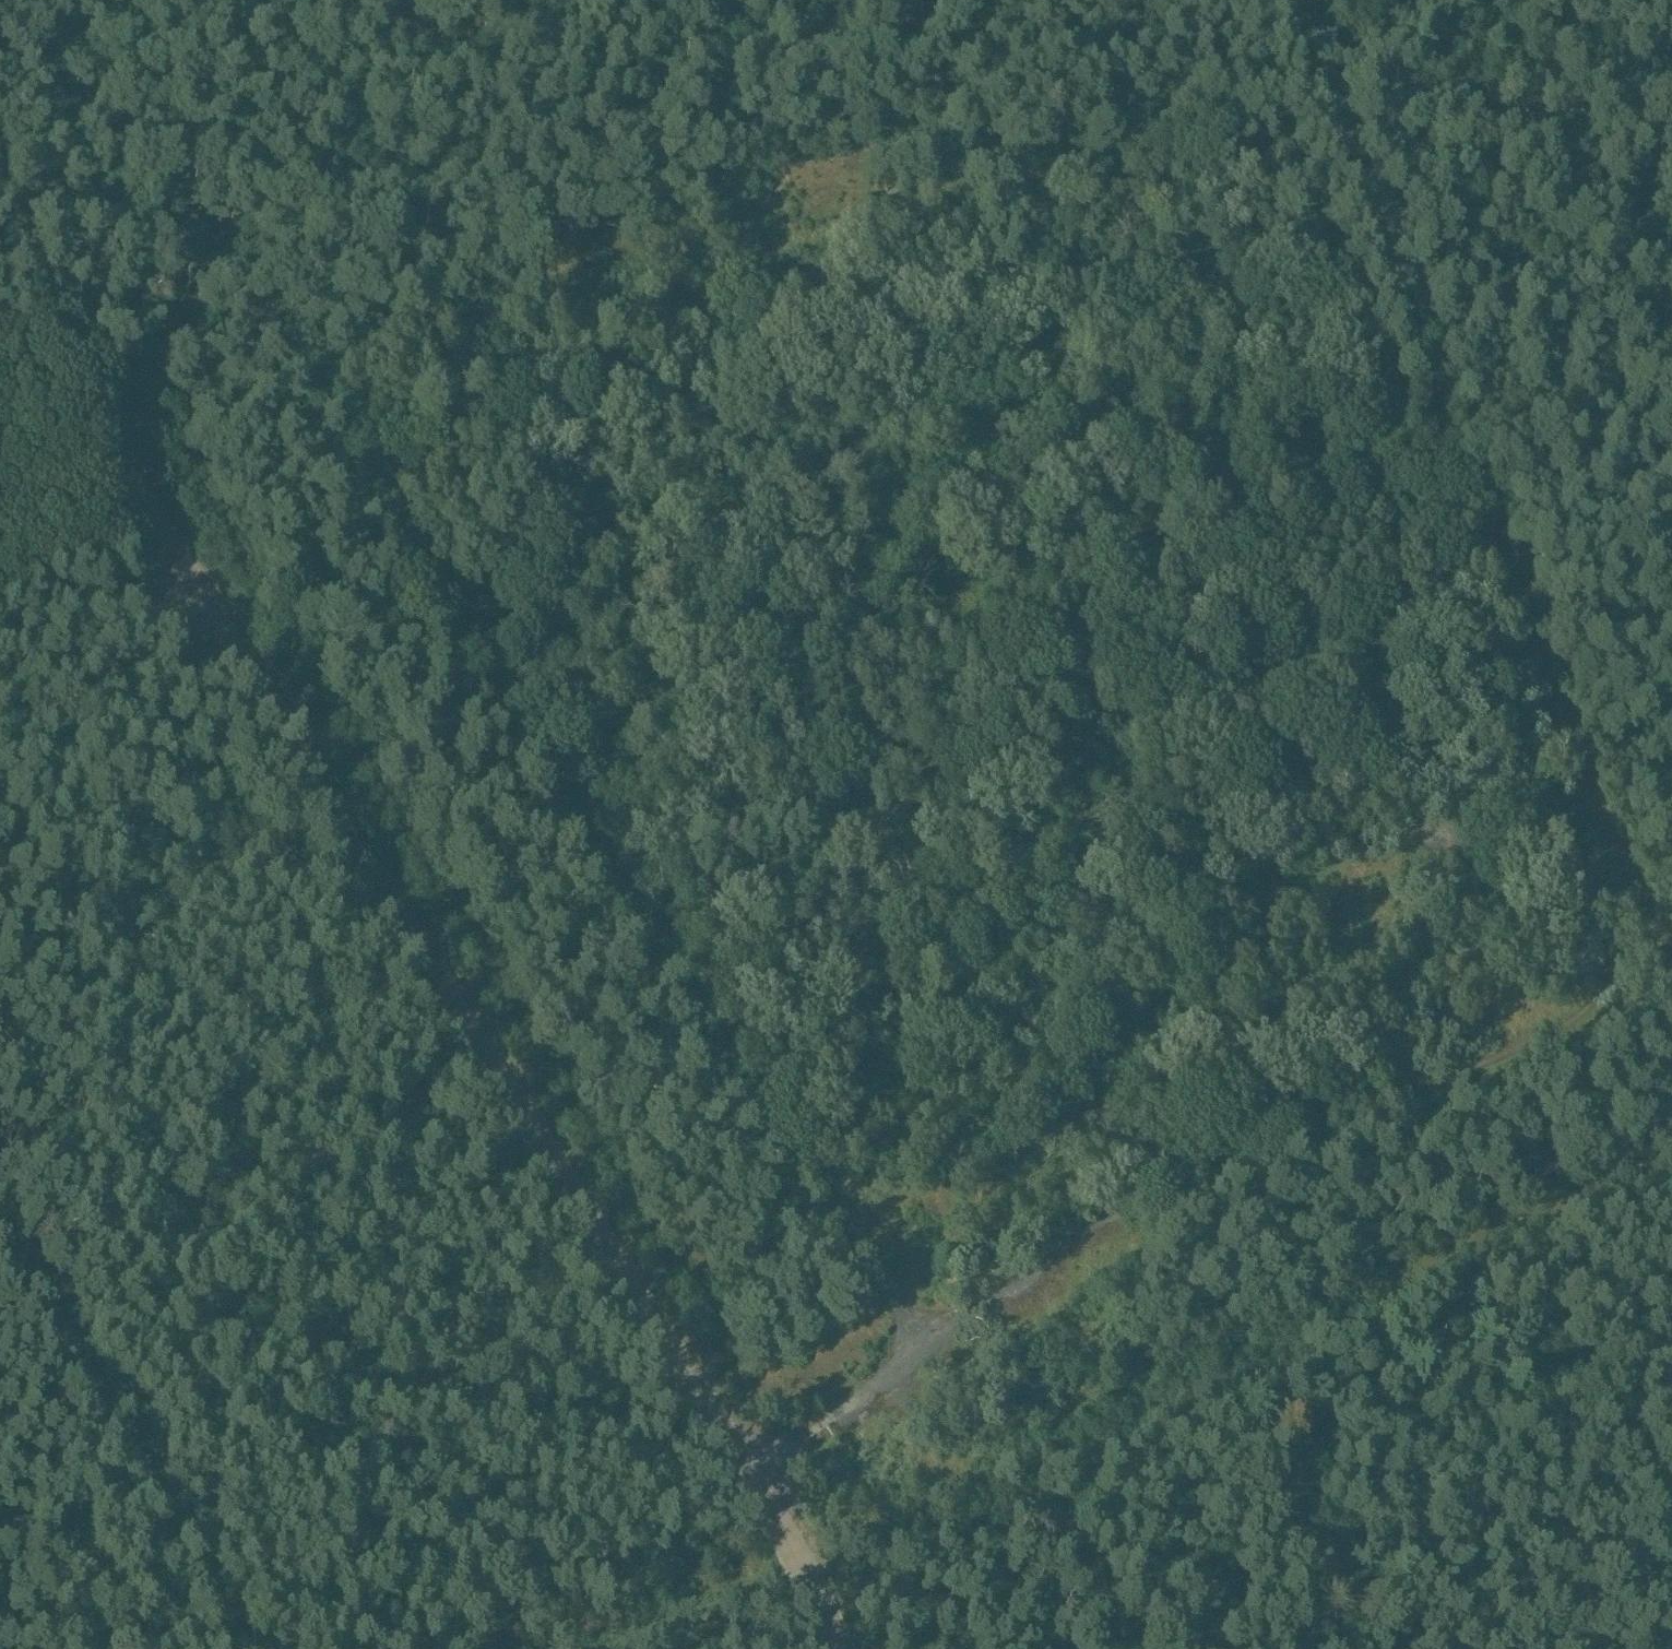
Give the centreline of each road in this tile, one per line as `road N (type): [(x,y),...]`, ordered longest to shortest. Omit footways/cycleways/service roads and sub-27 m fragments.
road 1 (unclassified): [(114,439),(157,522),(292,716),(805,1559),(849,1648)]
road 2 (track): [(0,253),(114,439)]

